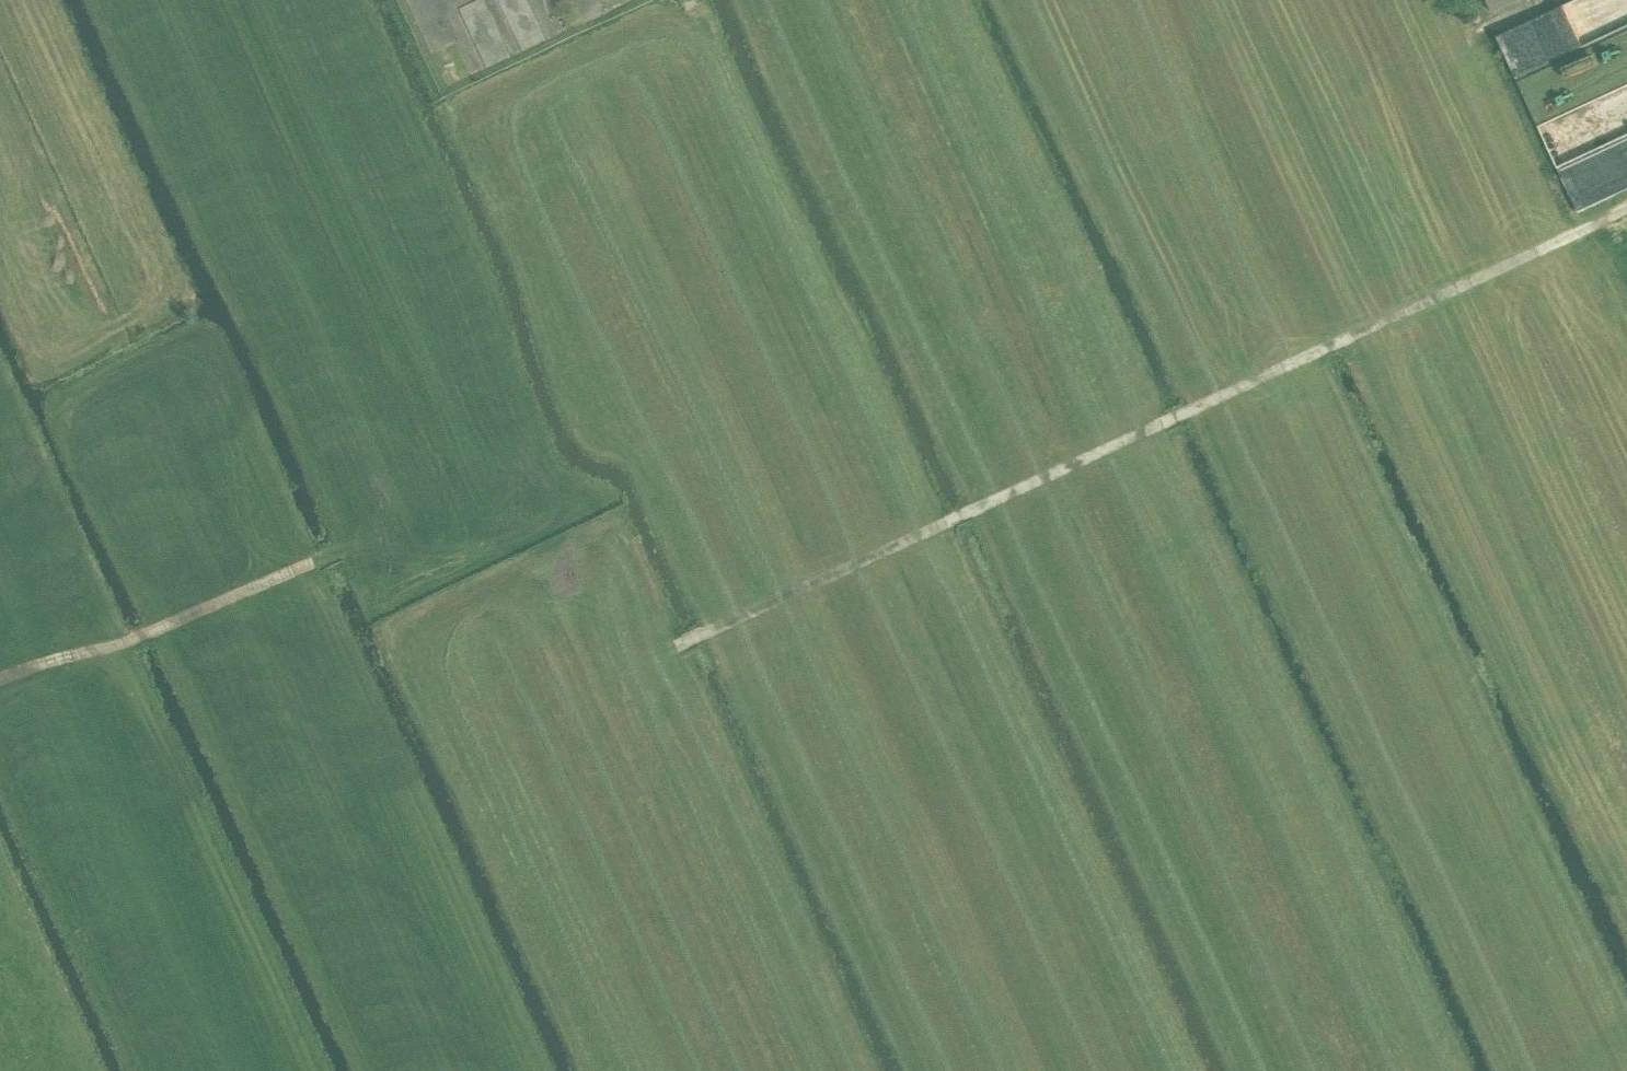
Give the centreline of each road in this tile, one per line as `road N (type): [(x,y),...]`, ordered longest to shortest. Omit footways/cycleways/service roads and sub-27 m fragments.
road 1 (track): [(1626,205),(714,629)]
road 2 (track): [(313,563),(138,639),(0,680)]

